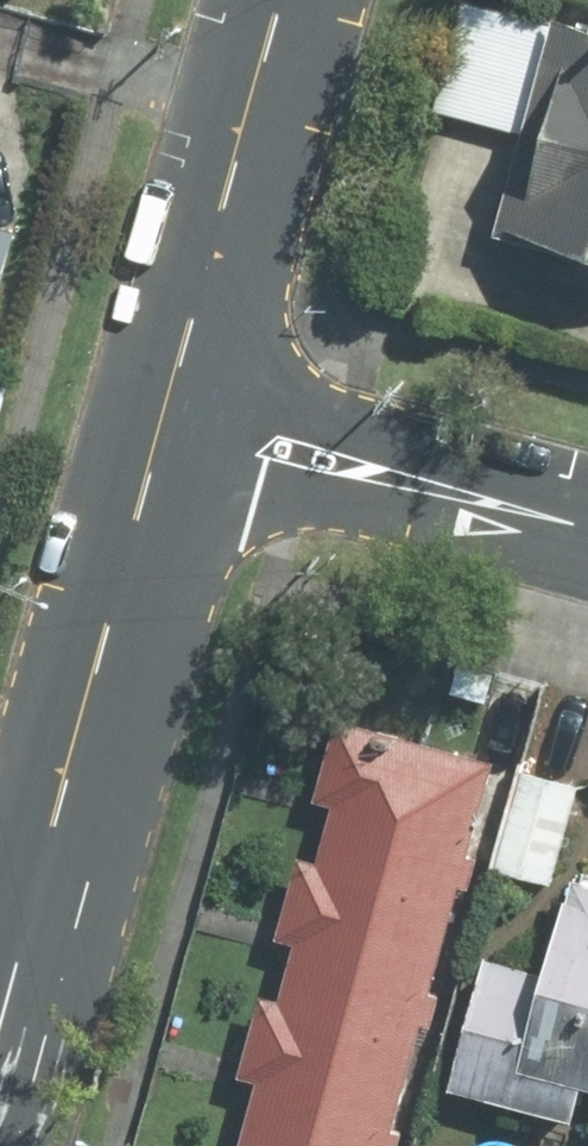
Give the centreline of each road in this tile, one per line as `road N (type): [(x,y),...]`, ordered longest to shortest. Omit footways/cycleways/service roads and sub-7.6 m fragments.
road 1 (secondary): [(38,896),(162,410)]
road 2 (residential): [(587,528),(162,410)]
road 3 (secondary): [(162,410),(280,0)]
road 4 (secondary): [(0,1031),(38,896)]

